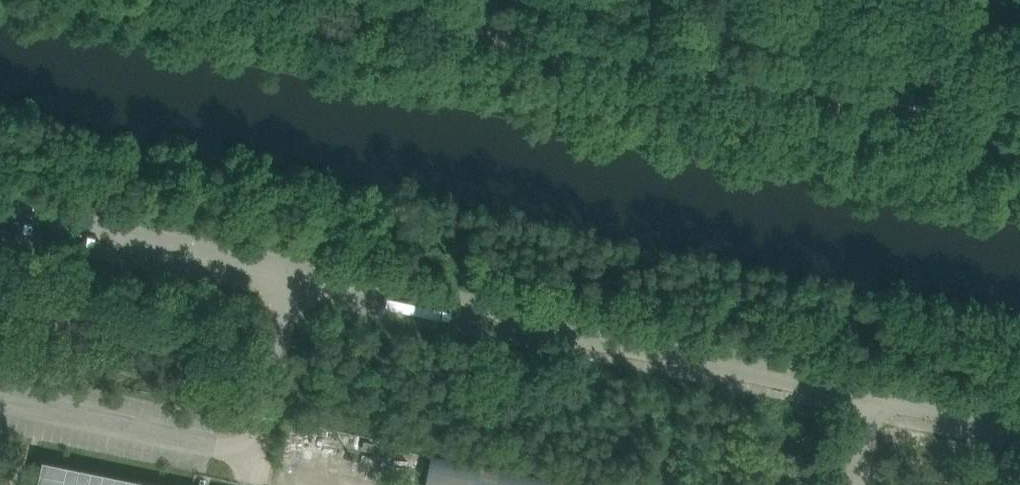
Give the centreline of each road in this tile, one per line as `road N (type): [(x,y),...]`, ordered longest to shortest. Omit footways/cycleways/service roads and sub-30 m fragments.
road 1 (unclassified): [(1019,433),(0,220)]

